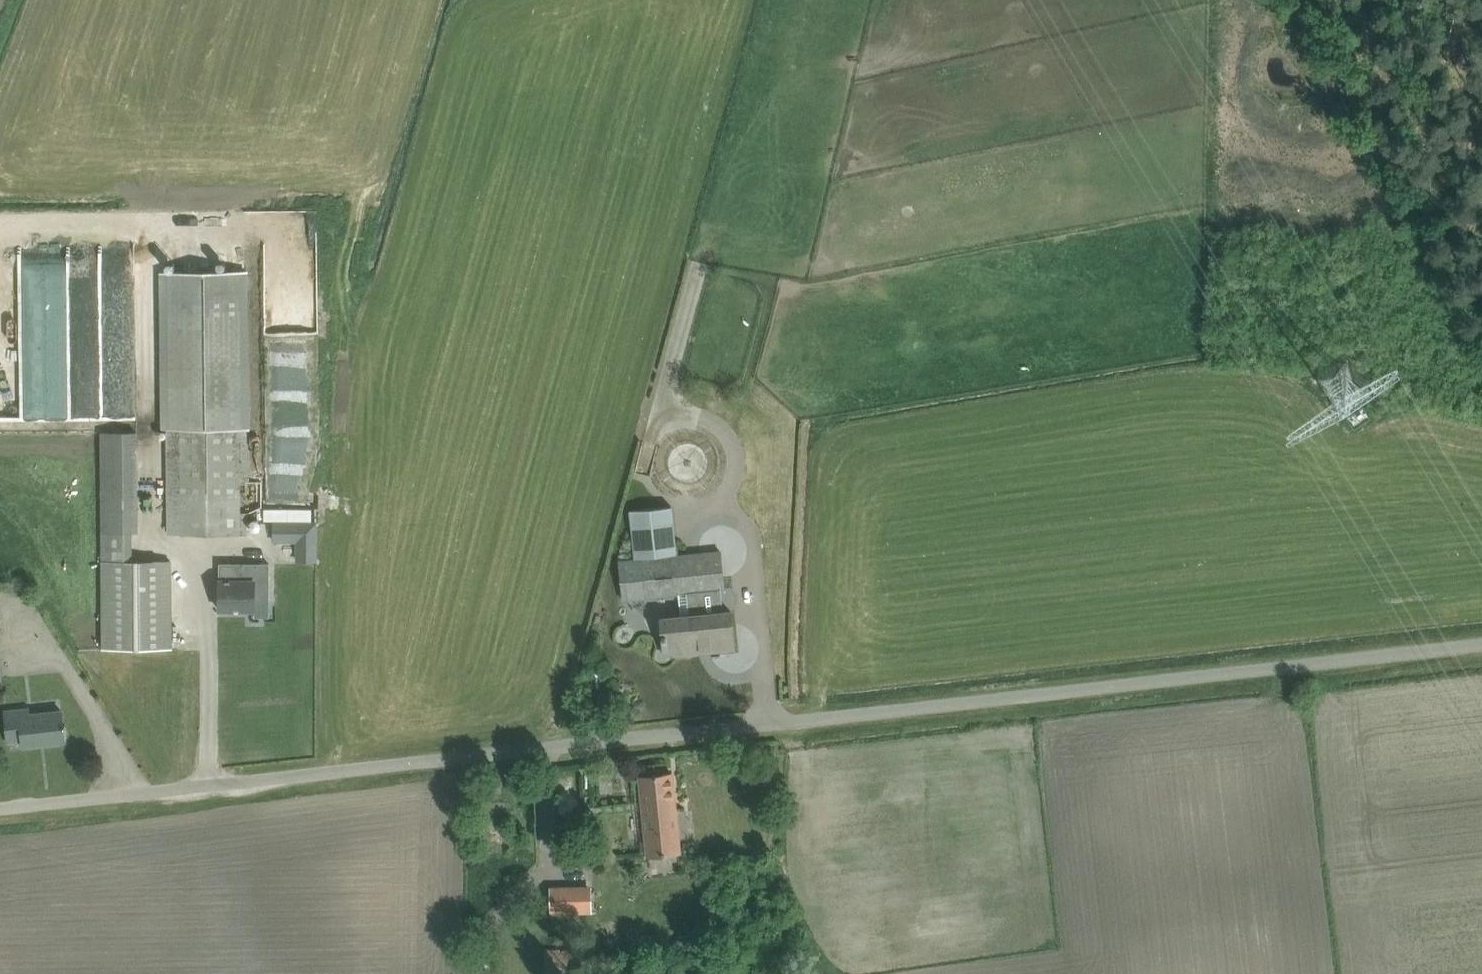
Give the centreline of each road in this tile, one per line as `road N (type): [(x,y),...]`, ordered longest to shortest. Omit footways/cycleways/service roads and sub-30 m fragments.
road 1 (unclassified): [(0,813),(1481,648)]
road 2 (track): [(287,224),(0,222)]

